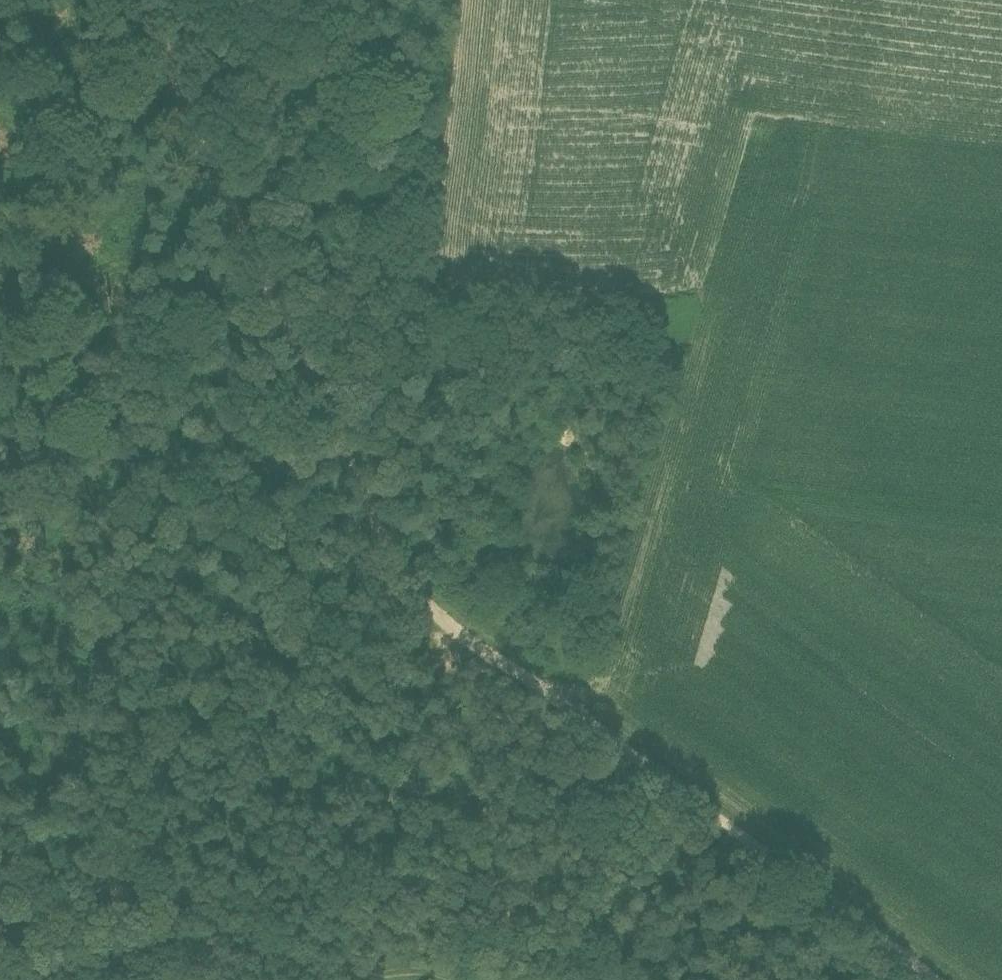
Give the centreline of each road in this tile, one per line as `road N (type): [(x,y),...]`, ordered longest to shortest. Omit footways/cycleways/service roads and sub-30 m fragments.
road 1 (track): [(134,0),(389,551),(454,627),(616,733),(688,797),(937,979)]

